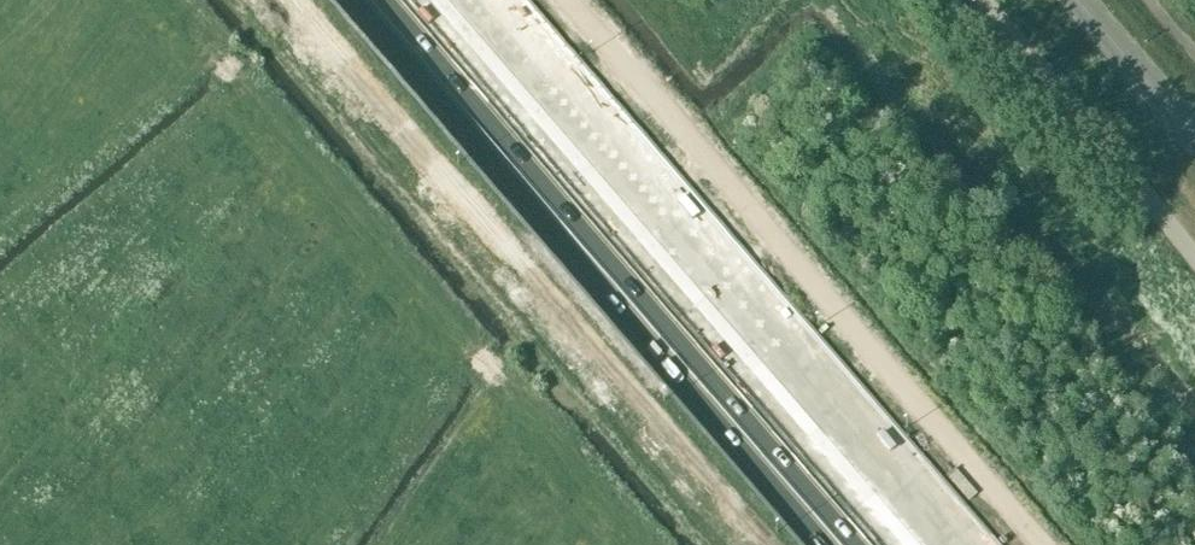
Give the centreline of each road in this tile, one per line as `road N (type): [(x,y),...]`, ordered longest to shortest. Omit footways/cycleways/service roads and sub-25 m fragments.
road 1 (motorway): [(951,544),(477,0)]
road 2 (motorway): [(398,0),(872,544)]
road 3 (unclassified): [(1194,258),(980,0)]
road 4 (tertiary): [(1194,137),(1077,0)]

